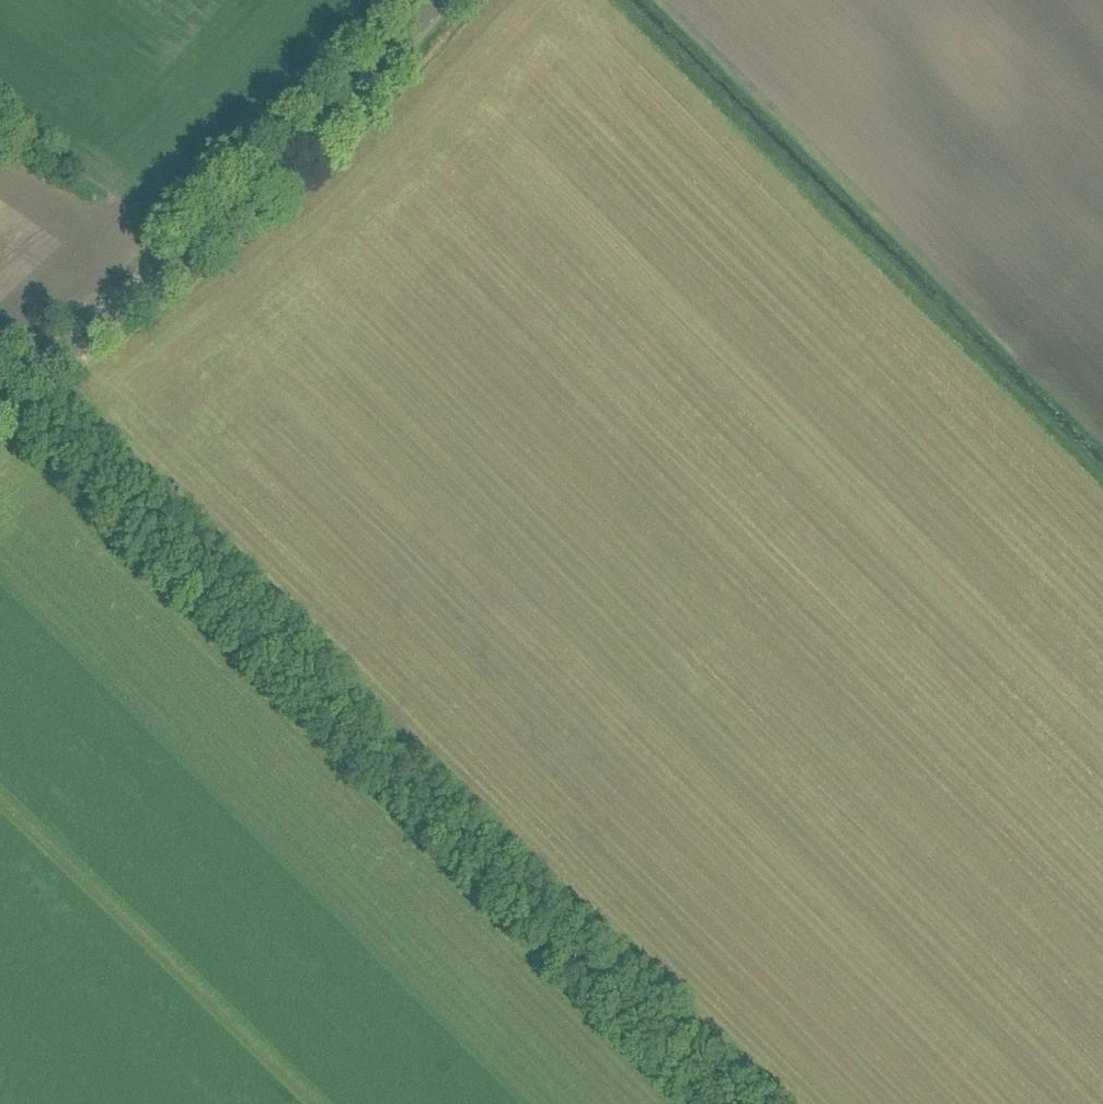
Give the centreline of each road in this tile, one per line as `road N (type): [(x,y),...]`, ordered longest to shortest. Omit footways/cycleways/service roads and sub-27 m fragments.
road 1 (tertiary): [(0,400),(221,220),(437,0)]

